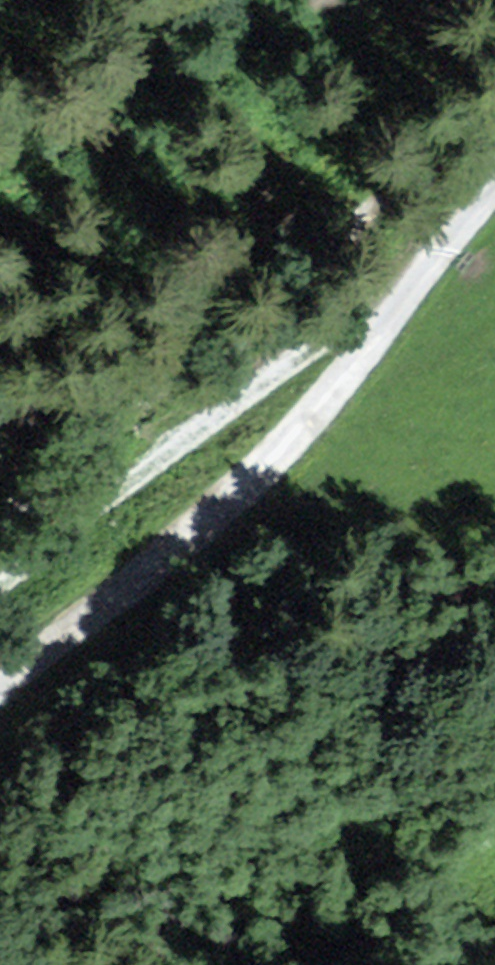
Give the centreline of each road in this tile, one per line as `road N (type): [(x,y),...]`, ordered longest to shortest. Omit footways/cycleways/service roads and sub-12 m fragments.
road 1 (track): [(0,712),(293,463),(494,202)]
road 2 (track): [(494,201),(0,580)]

